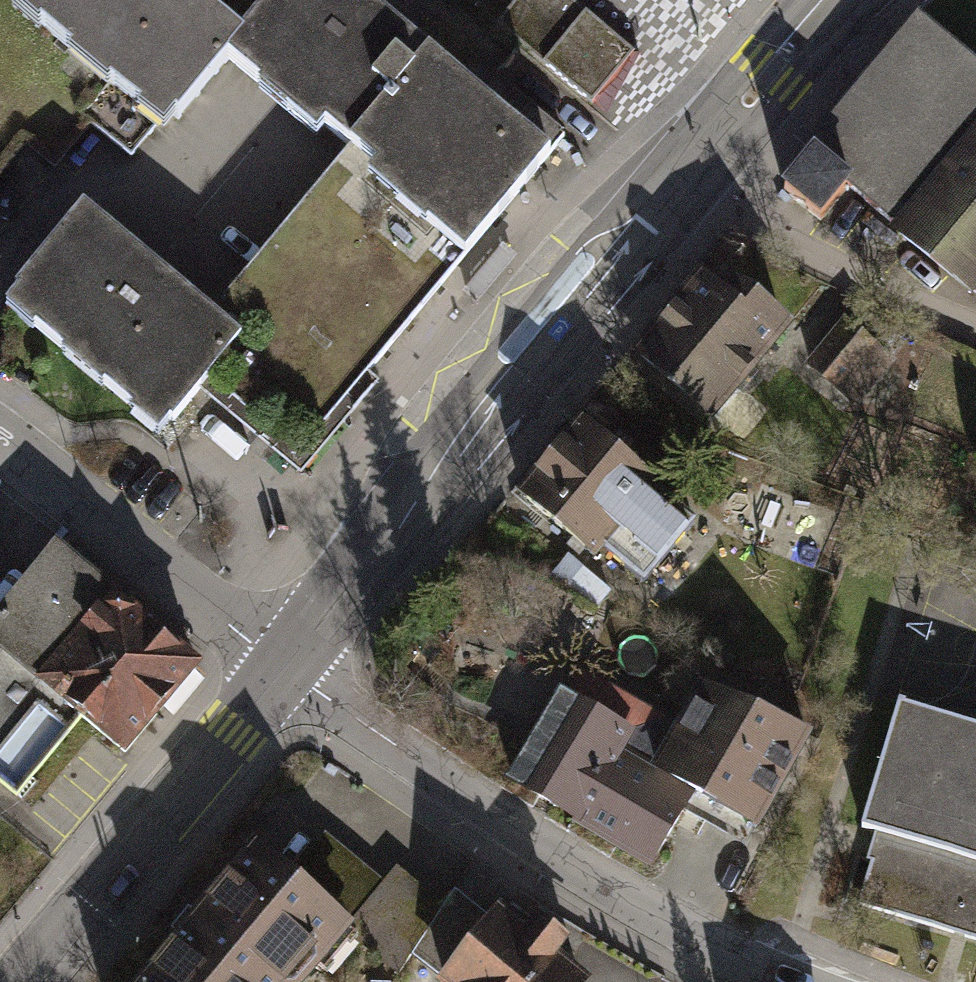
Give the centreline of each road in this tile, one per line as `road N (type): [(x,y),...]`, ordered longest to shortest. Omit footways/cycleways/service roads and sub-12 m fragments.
road 1 (unclassified): [(283,669),(835,0)]
road 2 (residential): [(283,669),(610,889),(807,981)]
road 3 (unclassified): [(23,981),(283,669)]
road 4 (residential): [(0,444),(283,669)]

